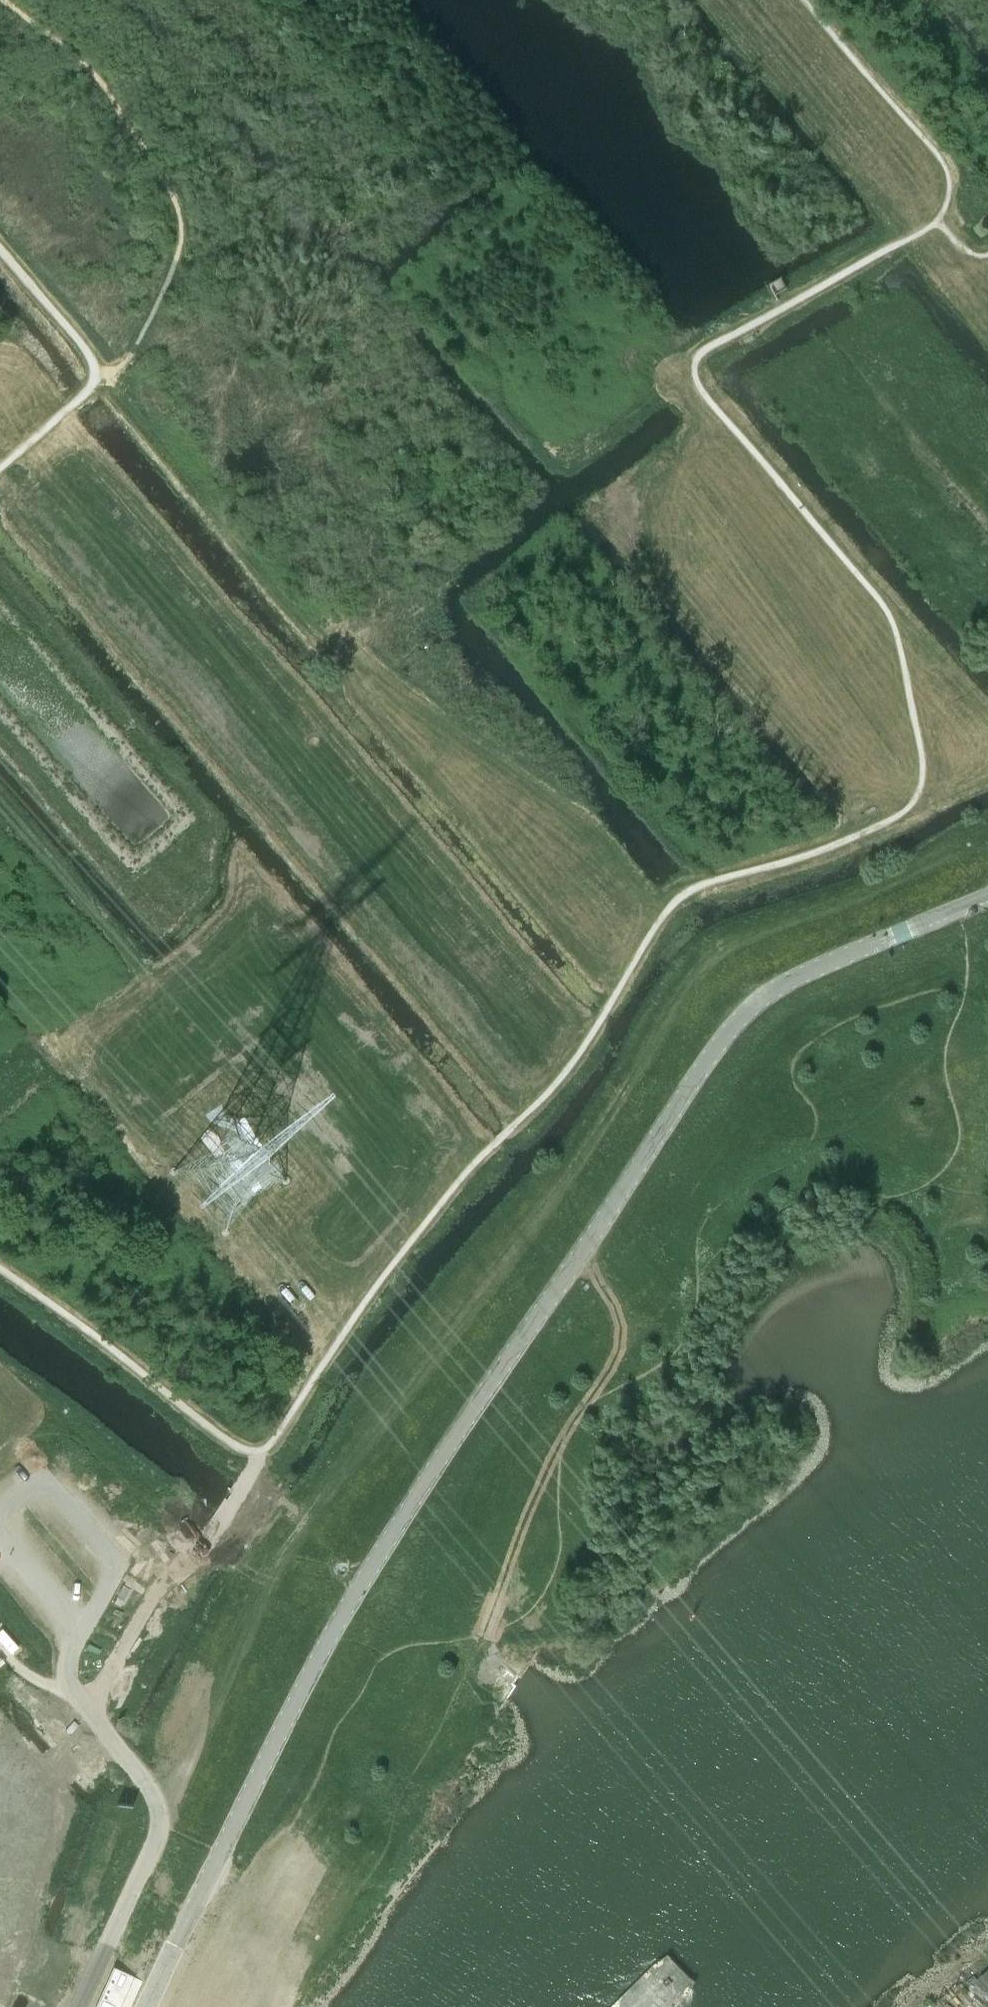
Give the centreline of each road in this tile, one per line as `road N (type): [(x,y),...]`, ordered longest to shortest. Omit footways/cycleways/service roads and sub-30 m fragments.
road 1 (tertiary): [(987,897),(791,981),(754,1007),(713,1052),(363,1580),(151,2006)]
road 2 (unclassified): [(81,2006),(160,1827),(153,1795),(73,1691)]

